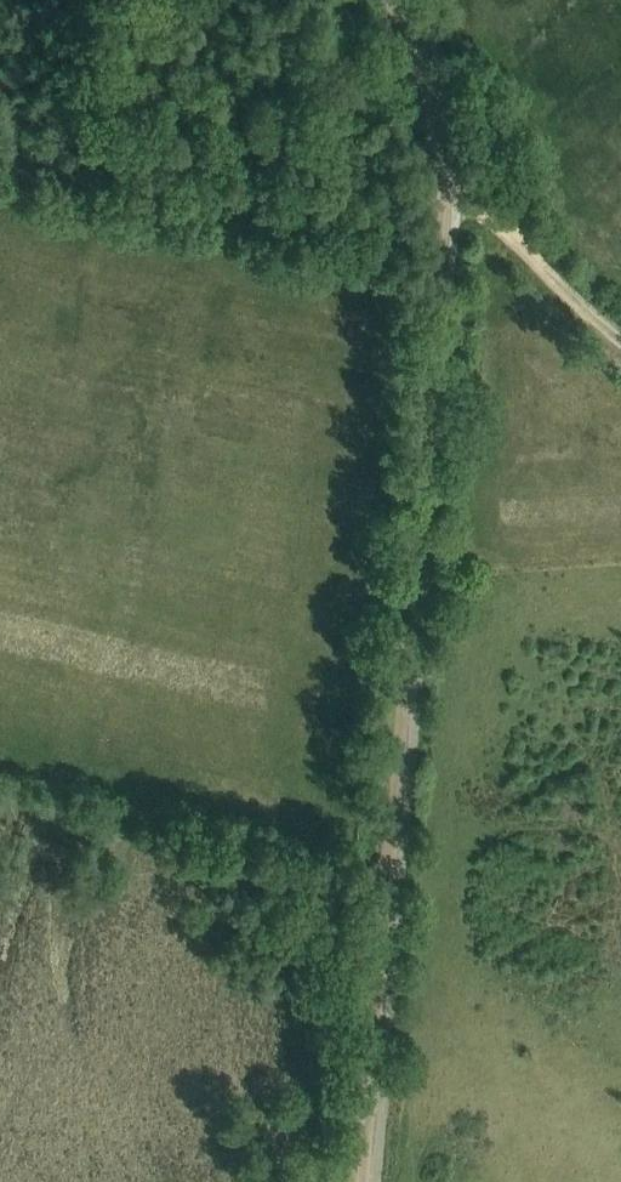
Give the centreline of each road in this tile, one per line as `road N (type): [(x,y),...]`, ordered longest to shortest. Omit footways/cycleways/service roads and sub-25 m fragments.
road 1 (track): [(386,880),(447,186)]
road 2 (track): [(363,1181),(386,880)]
road 3 (track): [(447,186),(620,340)]
road 4 (track): [(447,186),(442,122),(396,0)]

